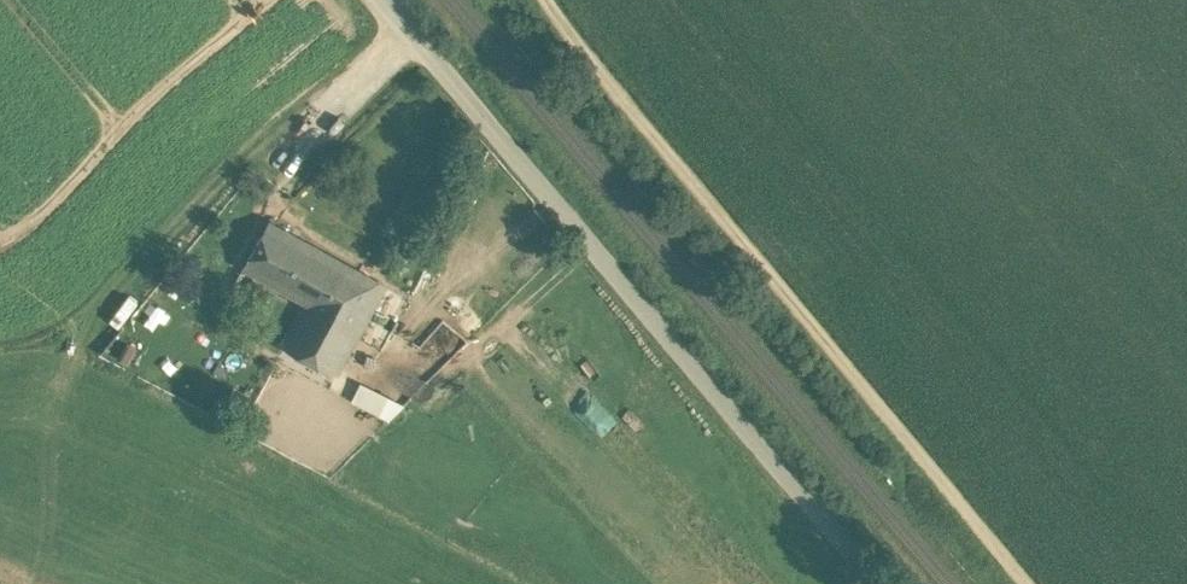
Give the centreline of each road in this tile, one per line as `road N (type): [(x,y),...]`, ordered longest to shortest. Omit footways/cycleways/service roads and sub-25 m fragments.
road 1 (unclassified): [(878,583),(379,0)]
road 2 (track): [(1026,583),(618,101),(558,0)]

